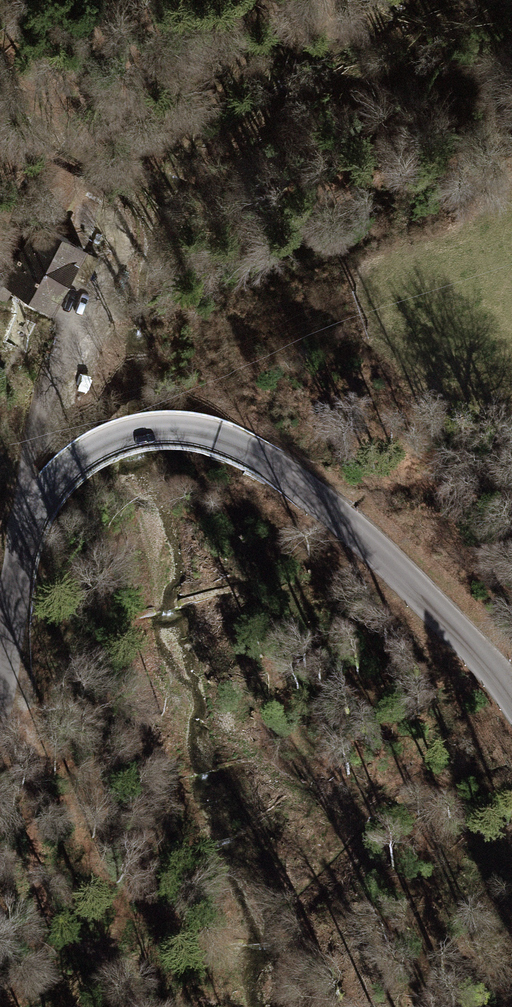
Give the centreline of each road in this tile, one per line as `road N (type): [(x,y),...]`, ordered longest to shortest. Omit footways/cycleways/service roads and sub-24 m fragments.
road 1 (tertiary): [(0,681),(28,524),(56,479),(110,442),(174,433),(221,439),(286,470),(444,613),(511,693)]
road 2 (track): [(9,639),(31,753),(38,880),(51,916),(114,968),(141,1006)]
road 3 (track): [(28,524),(35,446),(95,281)]

